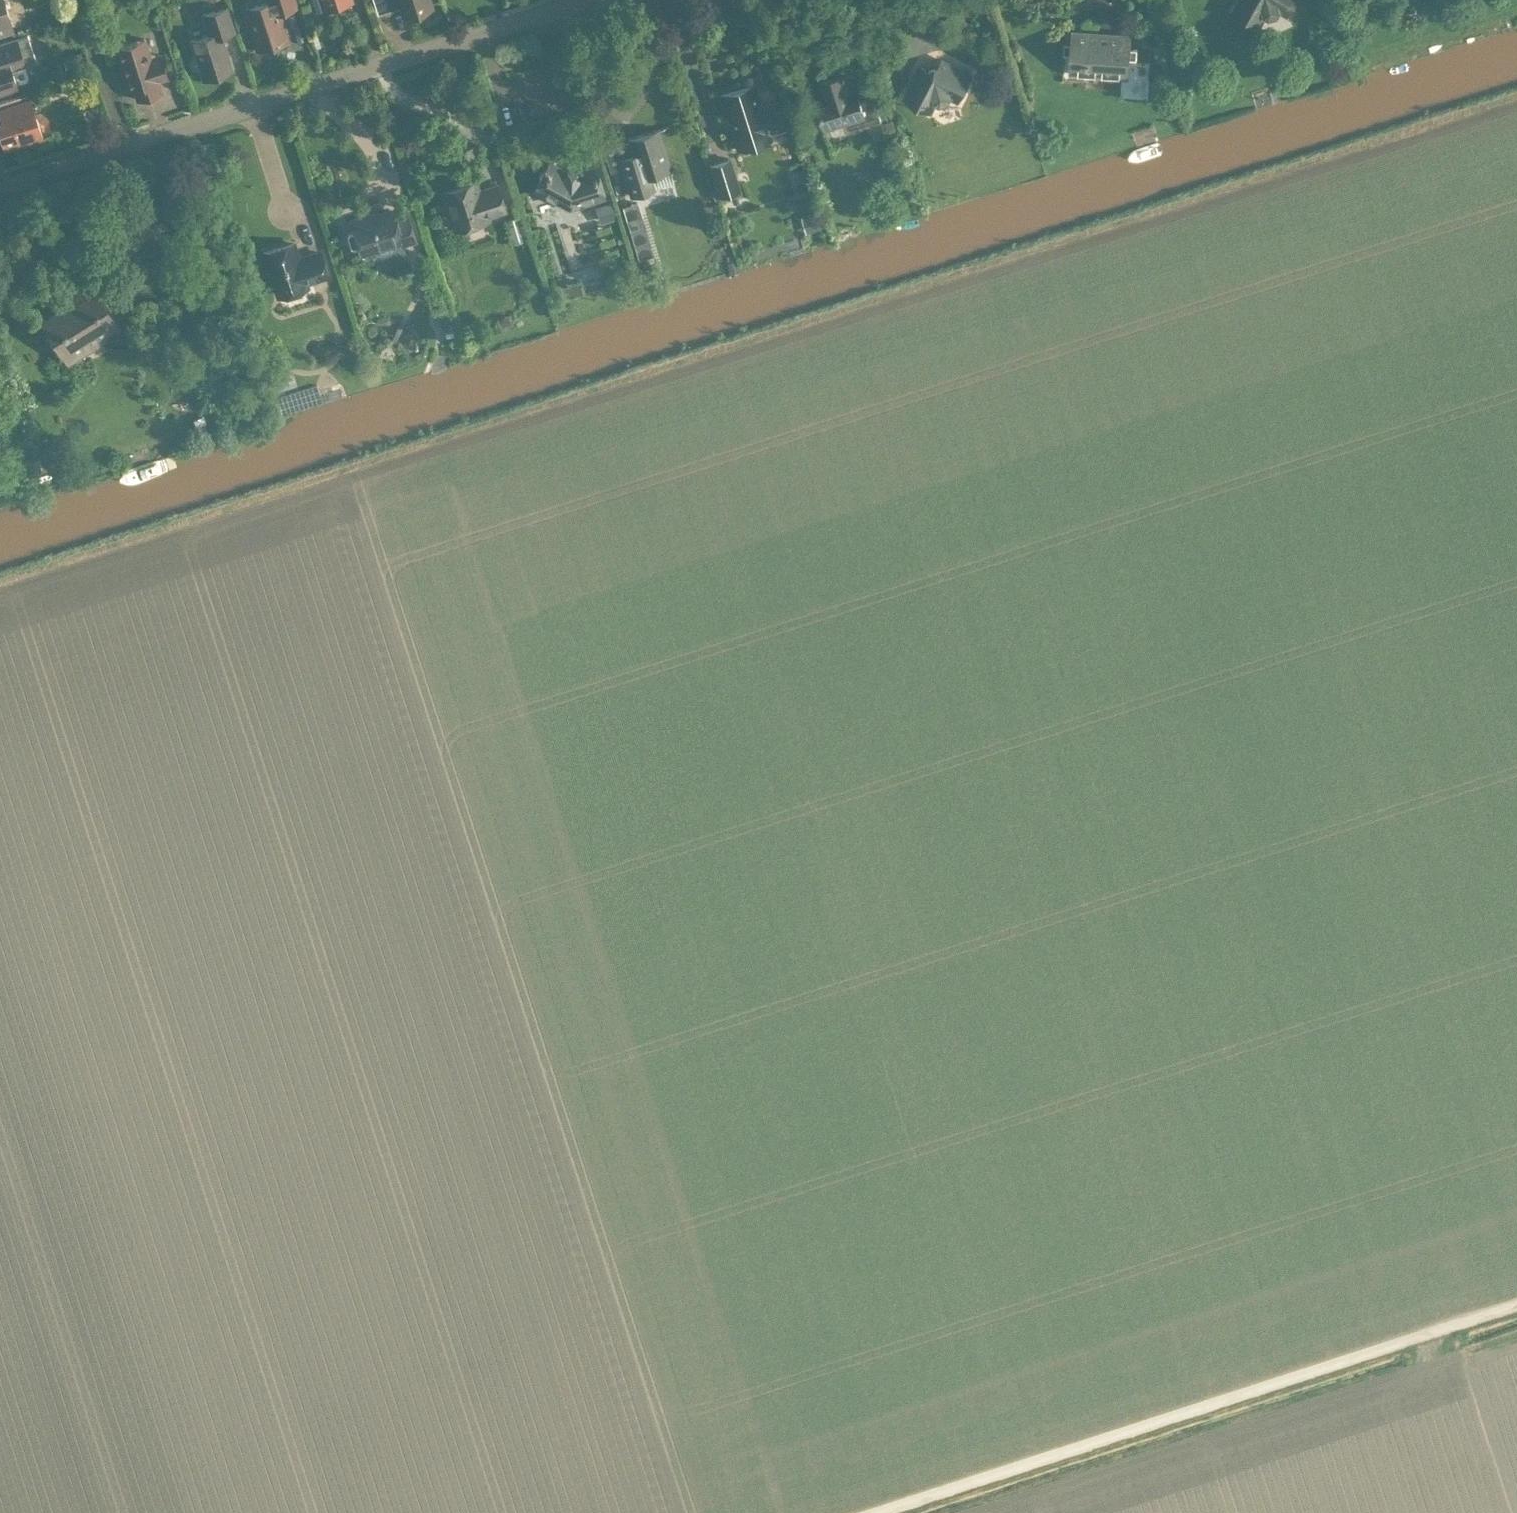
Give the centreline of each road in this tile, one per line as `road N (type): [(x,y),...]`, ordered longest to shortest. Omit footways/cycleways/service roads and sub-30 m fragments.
road 1 (residential): [(125,147),(588,0)]
road 2 (residential): [(125,147),(80,0)]
road 3 (residential): [(0,189),(125,147)]

